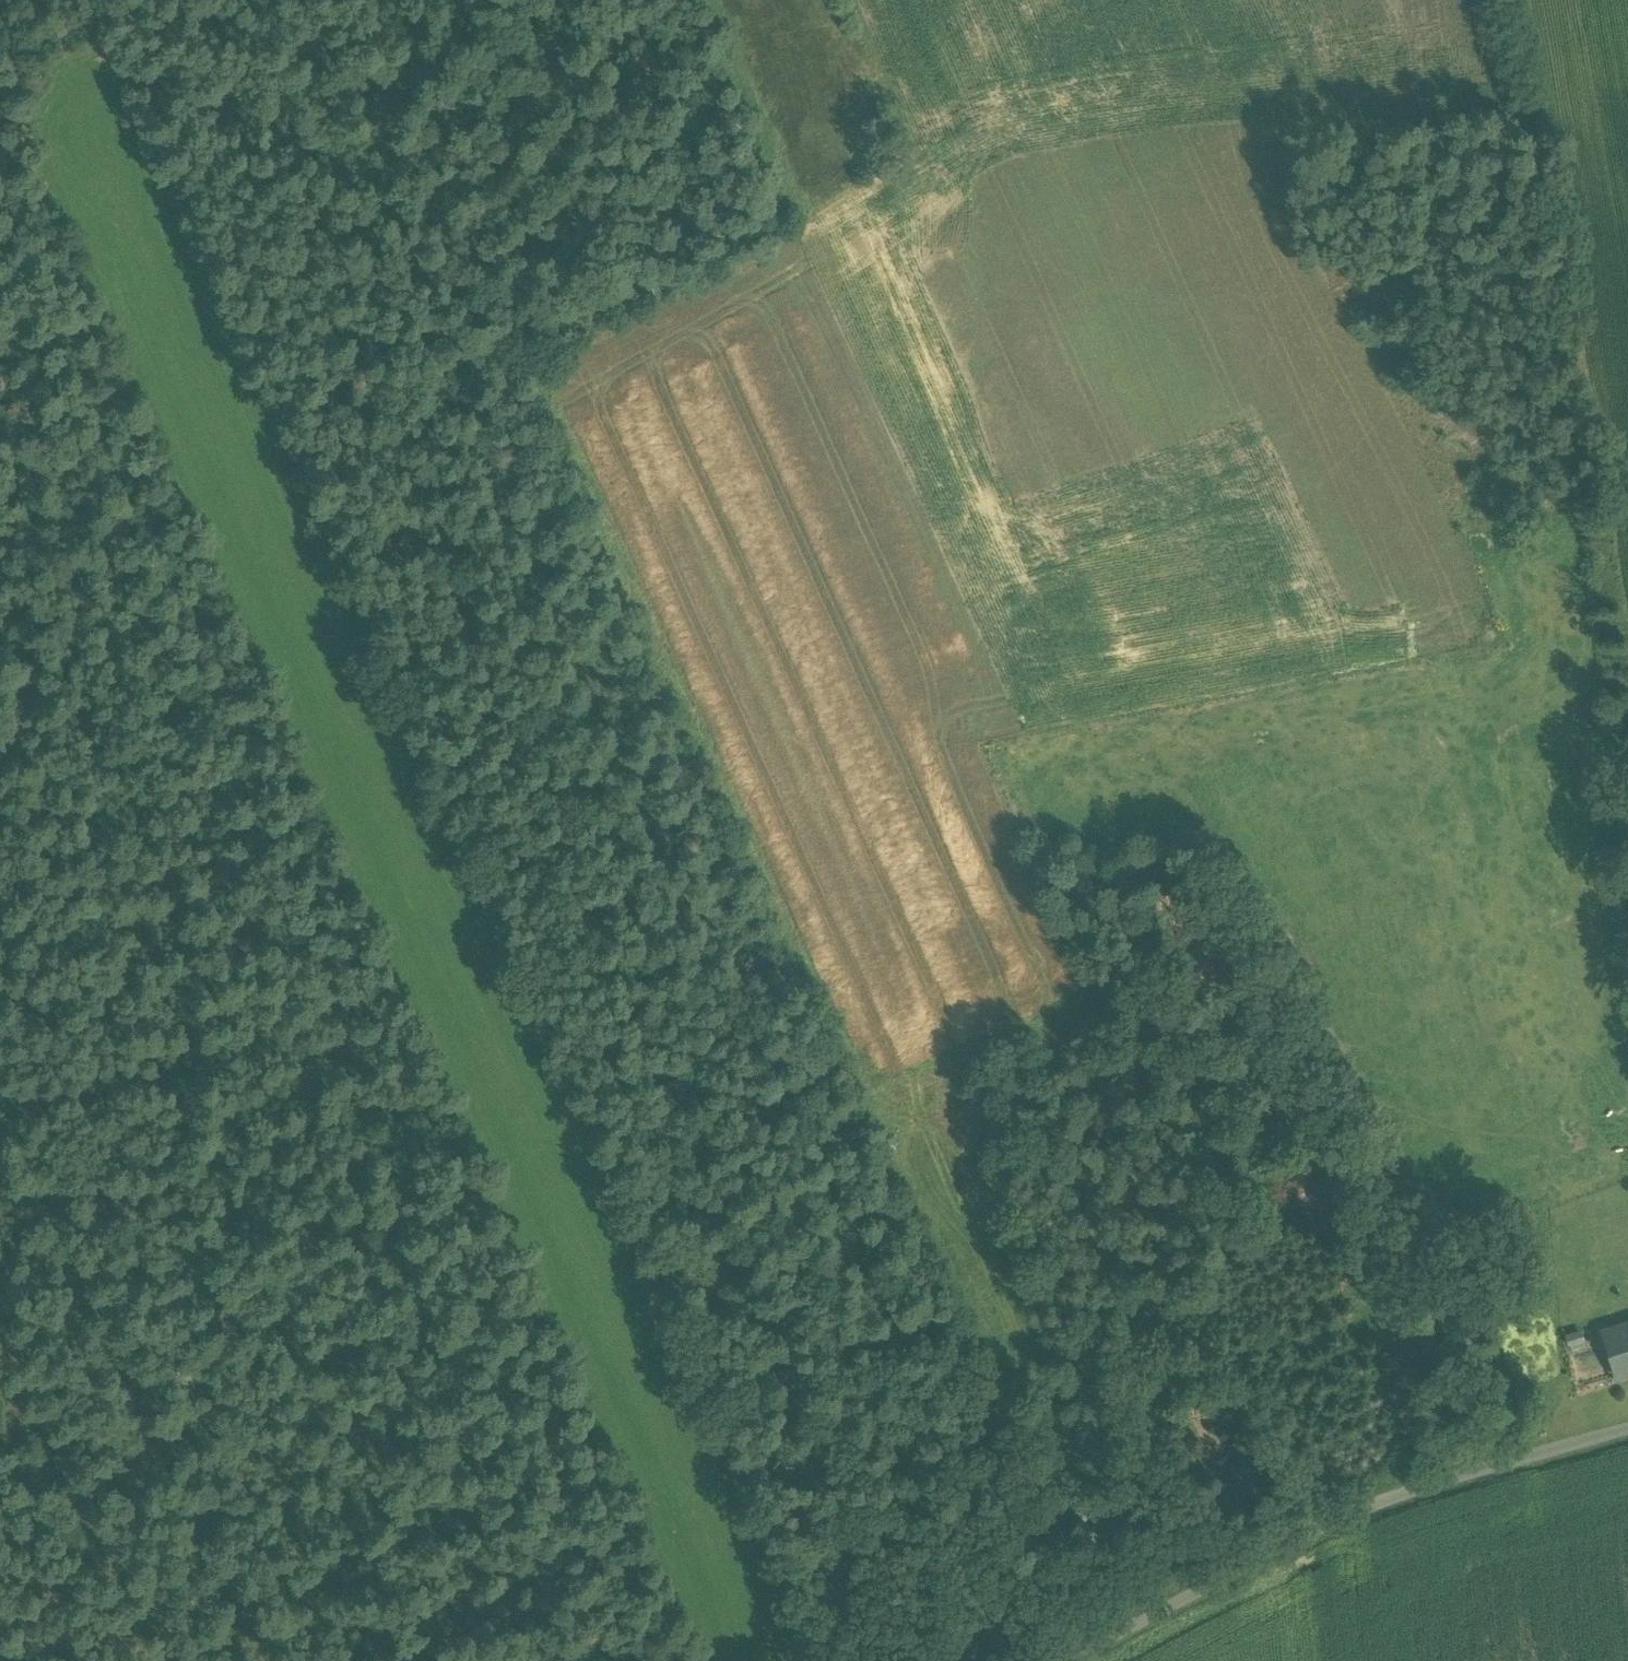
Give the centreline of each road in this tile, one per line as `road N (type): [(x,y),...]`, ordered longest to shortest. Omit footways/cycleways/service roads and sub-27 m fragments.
road 1 (unclassified): [(1627,1432),(1366,1512),(1076,1660)]

